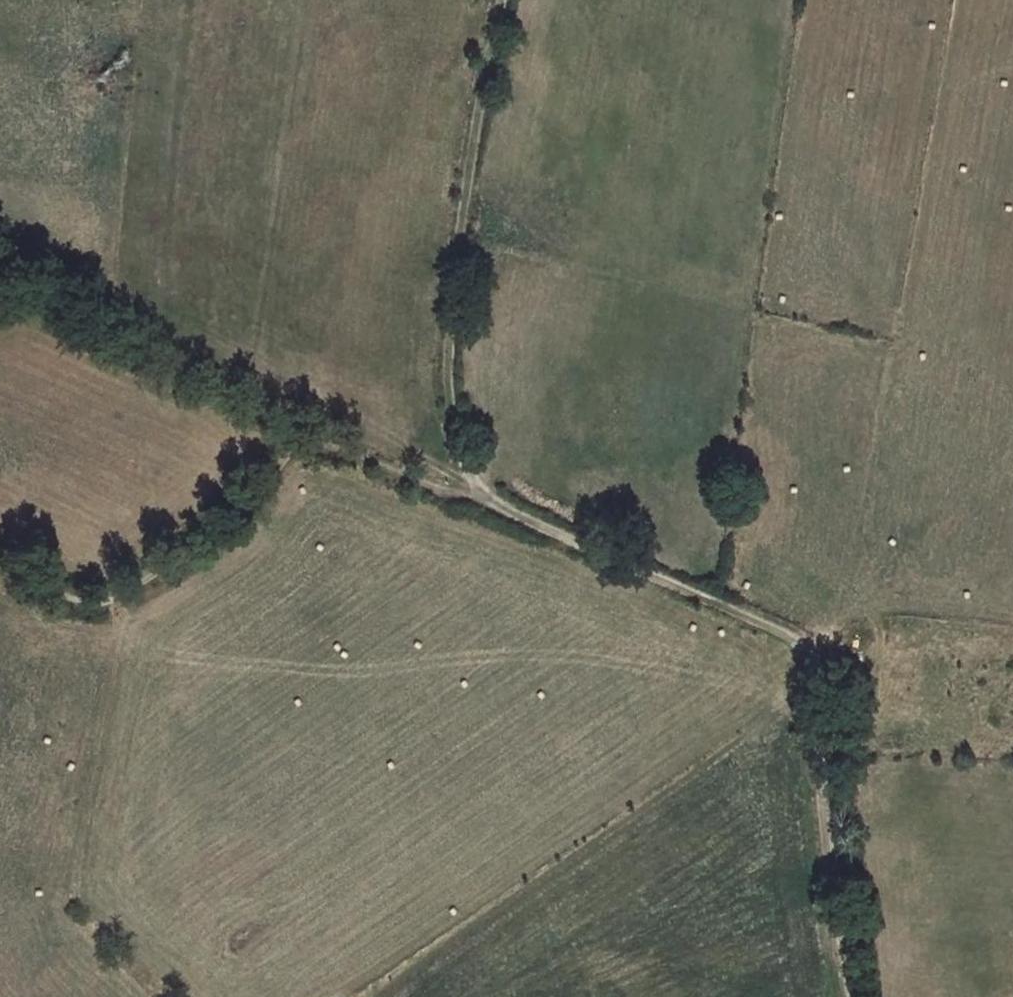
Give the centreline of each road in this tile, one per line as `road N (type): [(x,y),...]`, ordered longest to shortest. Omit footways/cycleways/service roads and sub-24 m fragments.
road 1 (track): [(863,996),(802,655),(485,499)]
road 2 (track): [(485,499),(460,455),(444,374),(489,0)]

